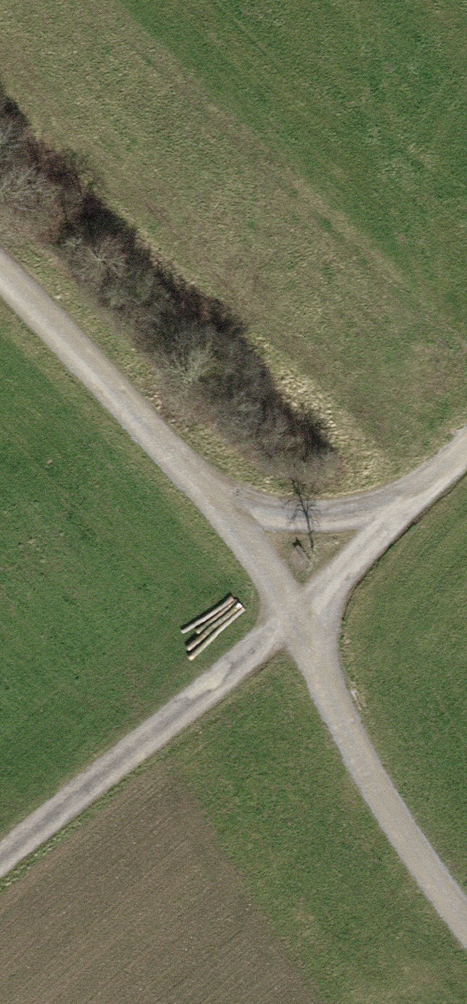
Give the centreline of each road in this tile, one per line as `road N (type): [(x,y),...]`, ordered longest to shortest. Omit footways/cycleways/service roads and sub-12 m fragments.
road 1 (track): [(0,277),(135,413),(207,503),(278,632)]
road 2 (track): [(278,632),(0,869)]
road 3 (track): [(278,632),(466,934)]
road 4 (track): [(466,450),(278,632)]
road 5 (track): [(418,497),(207,503)]

